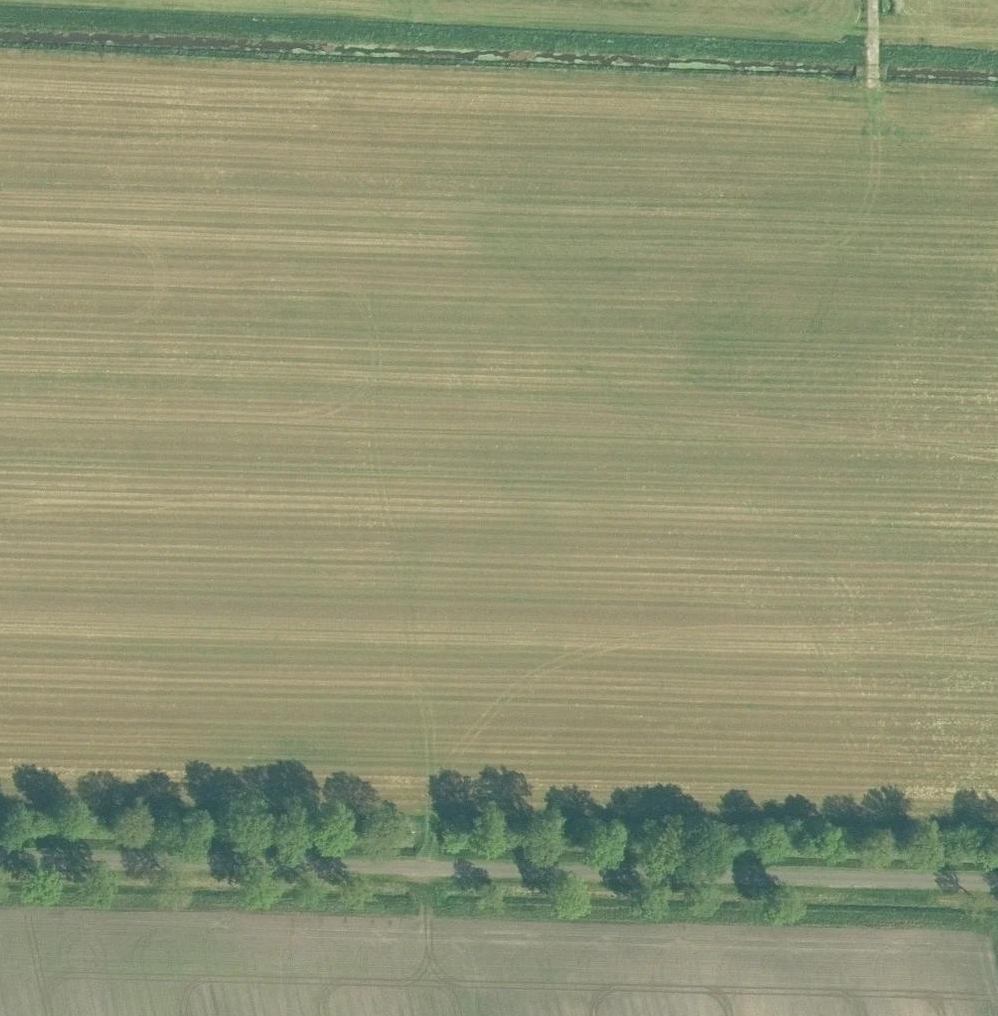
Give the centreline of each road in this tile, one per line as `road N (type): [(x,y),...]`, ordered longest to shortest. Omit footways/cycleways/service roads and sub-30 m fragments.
road 1 (unclassified): [(997,880),(0,855)]

